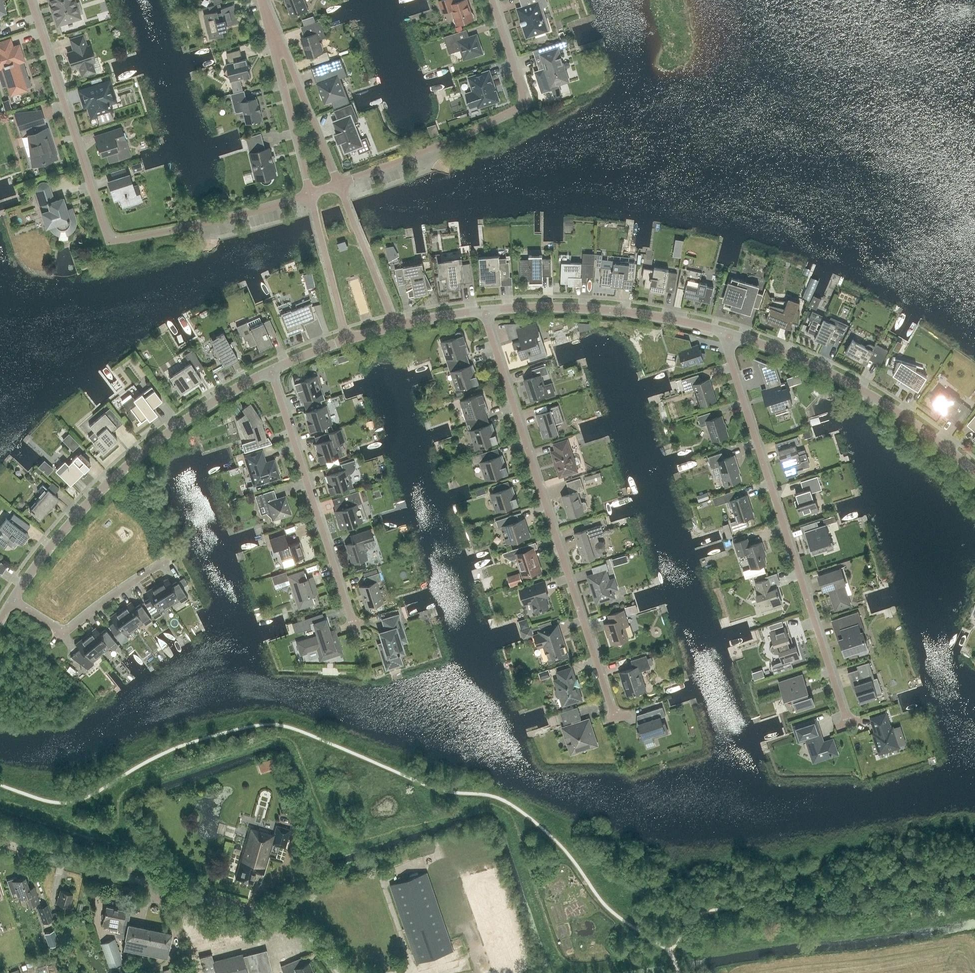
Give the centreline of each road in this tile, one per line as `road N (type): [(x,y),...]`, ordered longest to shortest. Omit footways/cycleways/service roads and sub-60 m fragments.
road 1 (unclassified): [(31,0),(110,241),(311,195)]
road 2 (unclassified): [(615,718),(486,310)]
road 3 (unclassified): [(848,724),(729,355),(729,334)]
road 4 (unclassified): [(339,972),(310,936),(275,918),(0,841)]
road 5 (unclassified): [(12,601),(61,534),(122,471),(191,417),(272,371)]
road 6 (unclassified): [(339,185),(524,104),(493,0)]
road 7 (unclassified): [(729,334),(864,391),(974,472)]
road 8 (unclassified): [(351,616),(272,371)]
road 9 (unclassified): [(486,310),(623,311),(729,334)]
road 10 (unclassified): [(12,601),(64,634),(170,560)]
road 11 (unclassified): [(270,23),(311,195)]
road 12 (unclassified): [(339,185),(270,23)]
road 13 (unclassified): [(397,325),(339,185)]
road 14 (unclassified): [(311,195),(348,339)]

